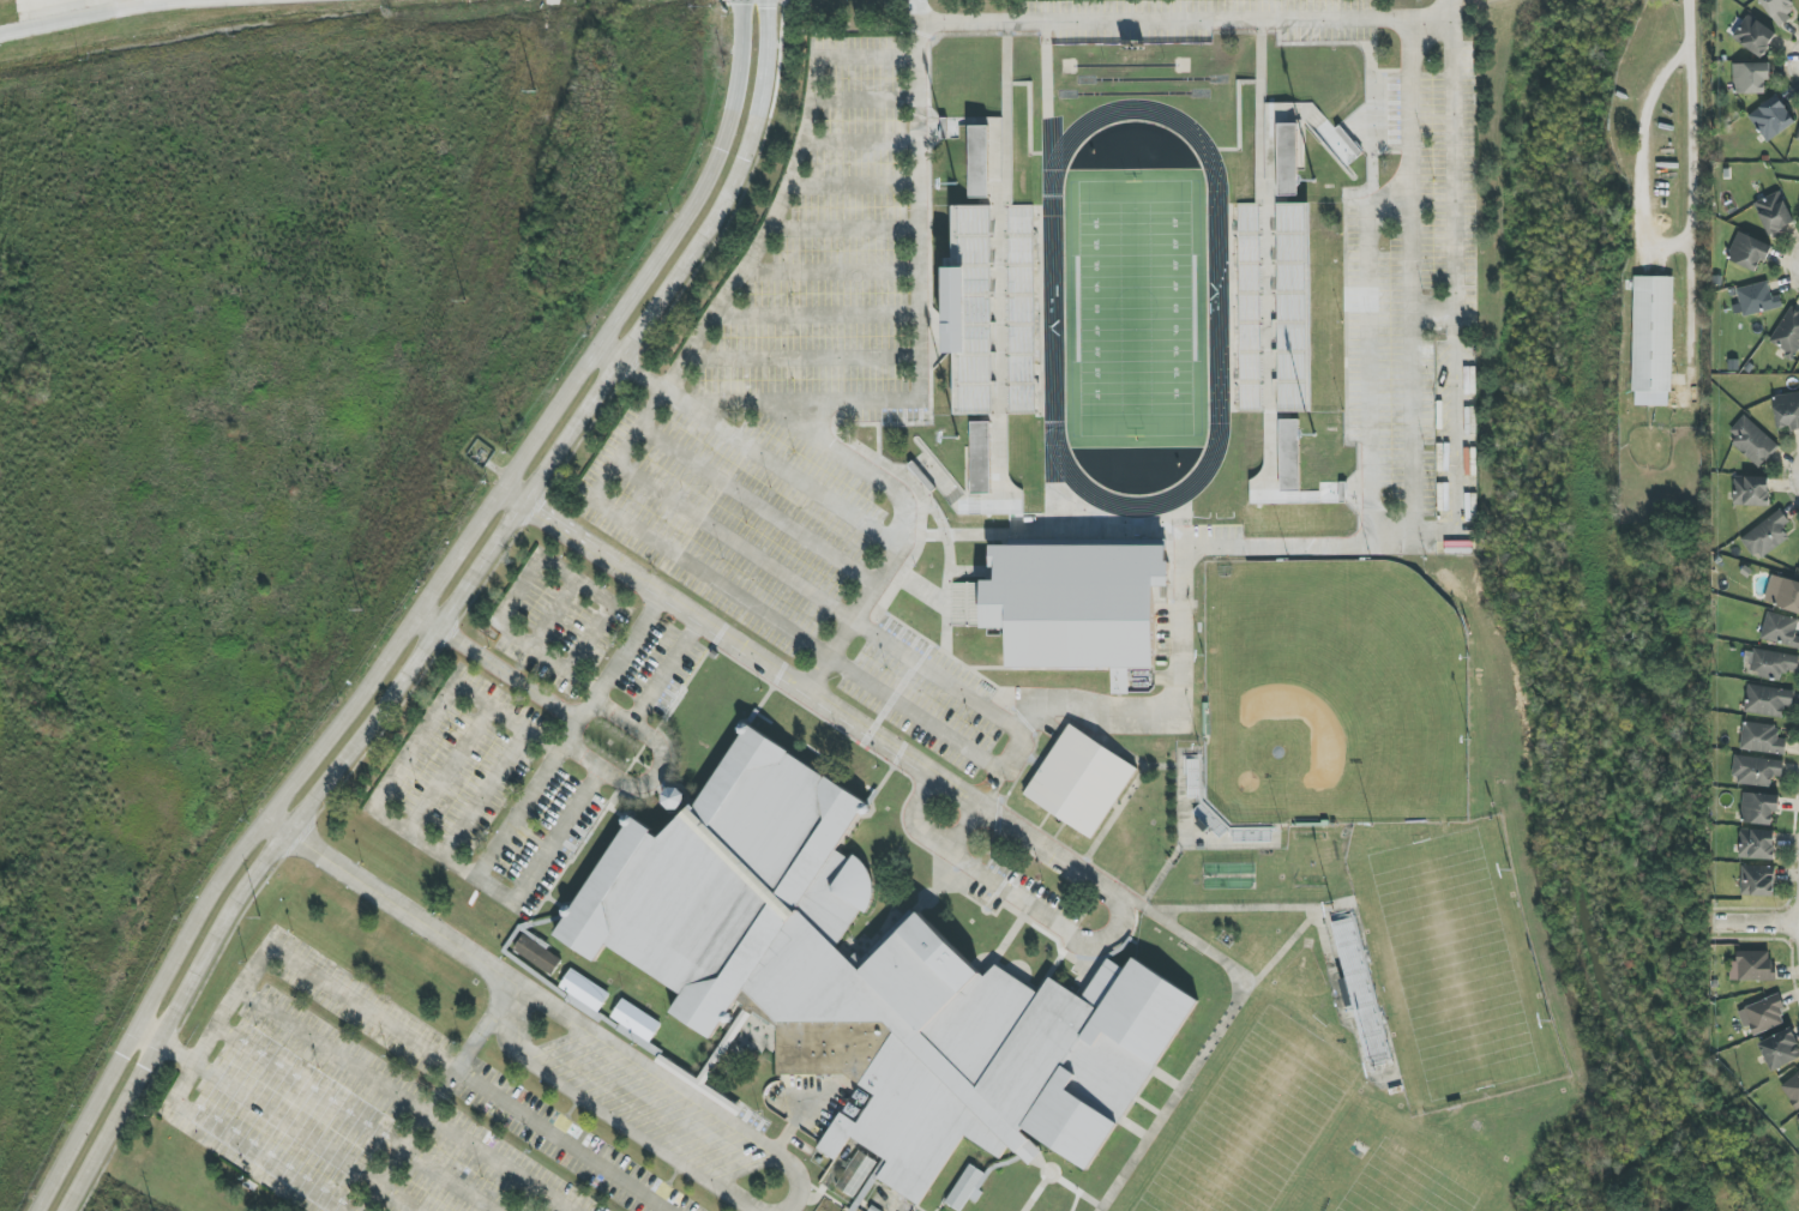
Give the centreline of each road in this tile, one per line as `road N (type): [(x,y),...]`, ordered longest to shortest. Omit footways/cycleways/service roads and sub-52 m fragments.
road 1 (residential): [(742,0),(735,102),(693,204),(380,670),(225,872),(79,1133)]
road 2 (residential): [(64,1210),(236,902),(439,629),(621,361)]
road 3 (residential): [(621,361),(724,206),(745,162),(766,82),(766,0)]
road 4 (tertiary): [(0,35),(195,0)]

